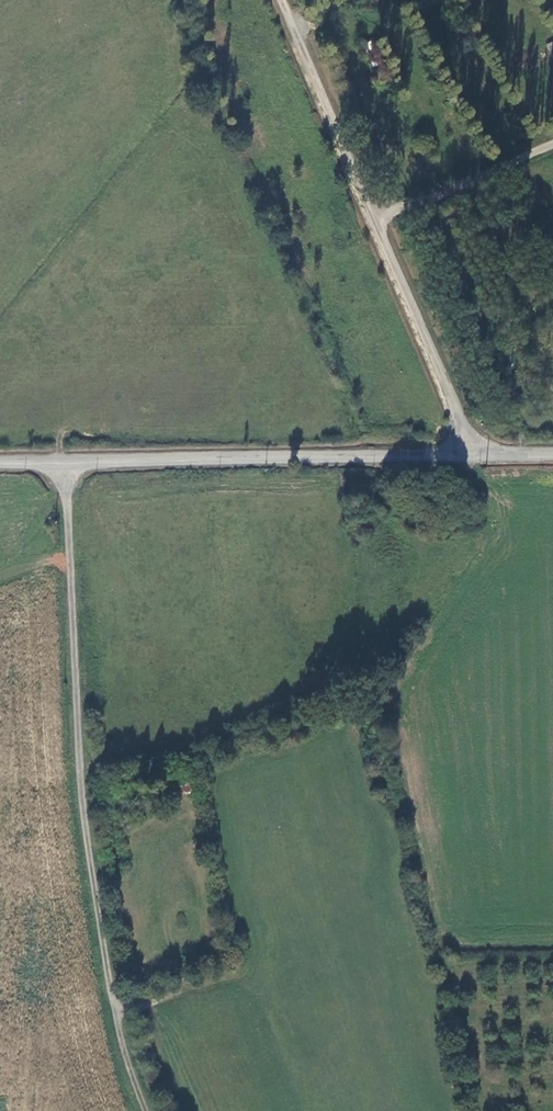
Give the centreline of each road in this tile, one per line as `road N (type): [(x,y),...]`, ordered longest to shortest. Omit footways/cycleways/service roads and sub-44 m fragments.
road 1 (unclassified): [(63,461),(85,783),(120,1012)]
road 2 (unclassified): [(465,456),(457,412),(281,0)]
road 3 (tertiary): [(63,461),(465,456)]
road 4 (track): [(376,221),(552,143)]
road 5 (track): [(120,1012),(248,967)]

